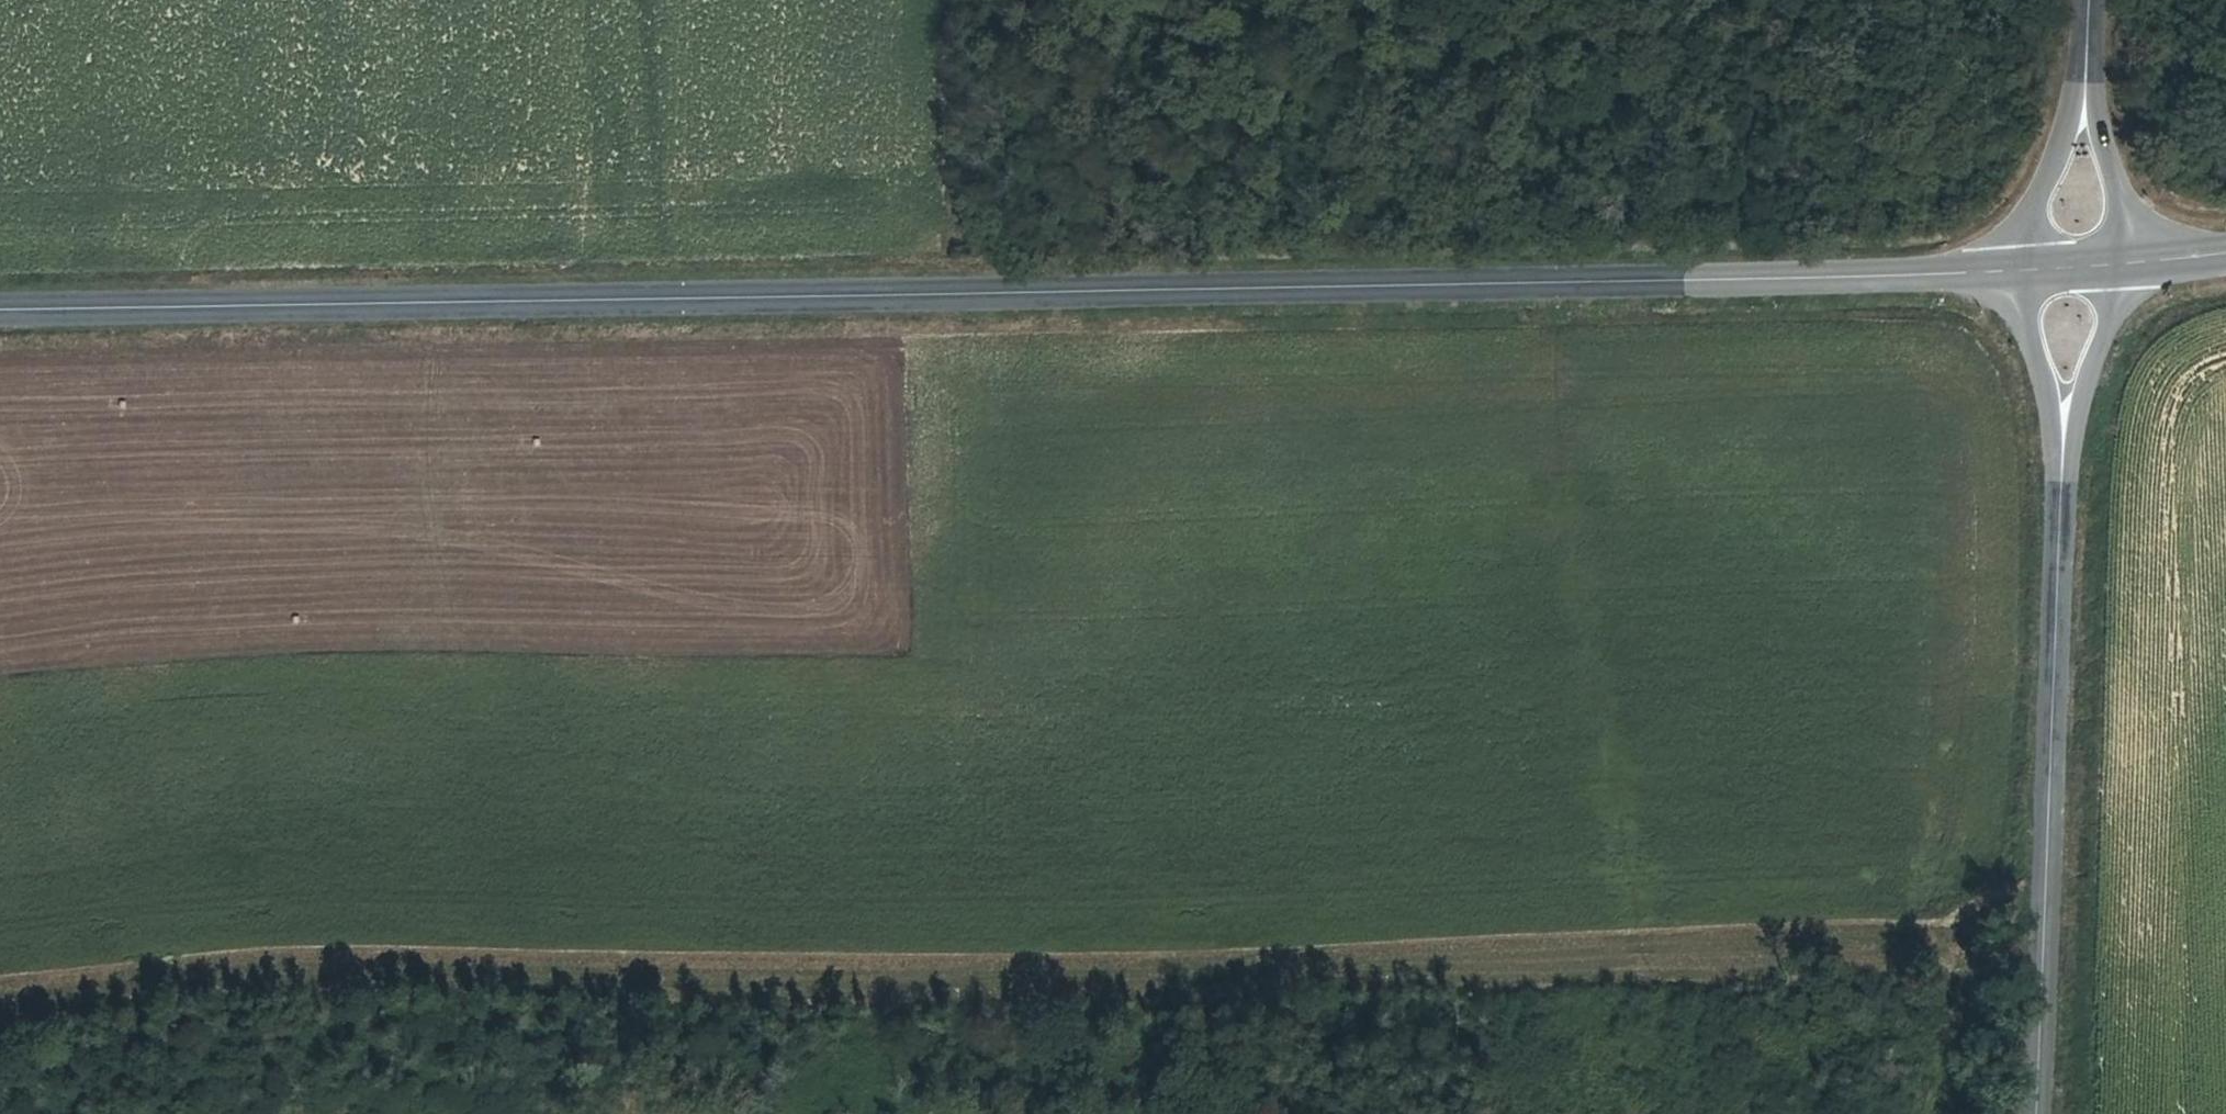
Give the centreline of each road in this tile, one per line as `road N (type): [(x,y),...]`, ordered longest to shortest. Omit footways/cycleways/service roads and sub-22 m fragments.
road 1 (secondary): [(0,308),(2026,271)]
road 2 (secondary): [(2043,1113),(2066,449)]
road 3 (secondary): [(2086,74),(2034,204),(2026,271)]
road 4 (secondary): [(2134,264),(2086,74)]
road 5 (secondary): [(2066,449),(2116,305),(2121,265)]
road 6 (secondary): [(2026,271),(2037,357),(2066,449)]

